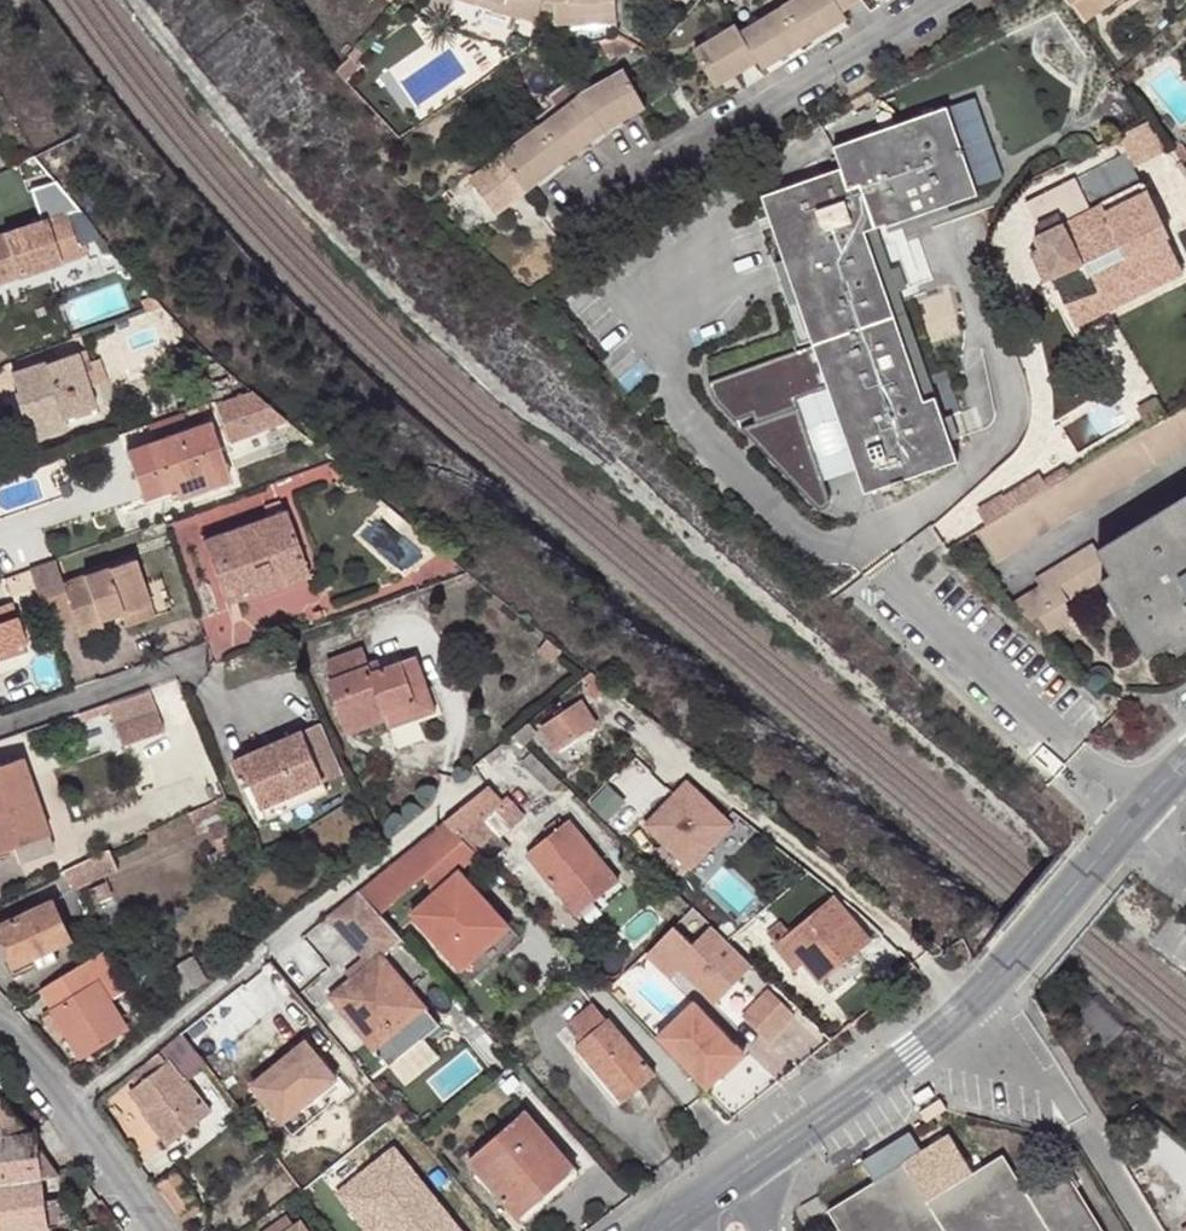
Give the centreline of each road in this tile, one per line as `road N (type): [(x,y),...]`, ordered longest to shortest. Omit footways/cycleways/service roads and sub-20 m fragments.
road 1 (residential): [(72,1109),(462,789)]
road 2 (residential): [(937,0),(572,224)]
road 3 (residential): [(966,1005),(1051,1084),(1142,1230)]
road 4 (tertiary): [(966,1005),(754,1162)]
road 5 (tertiary): [(1110,847),(1003,978),(966,1005)]
road 6 (residential): [(72,1109),(163,1230)]

